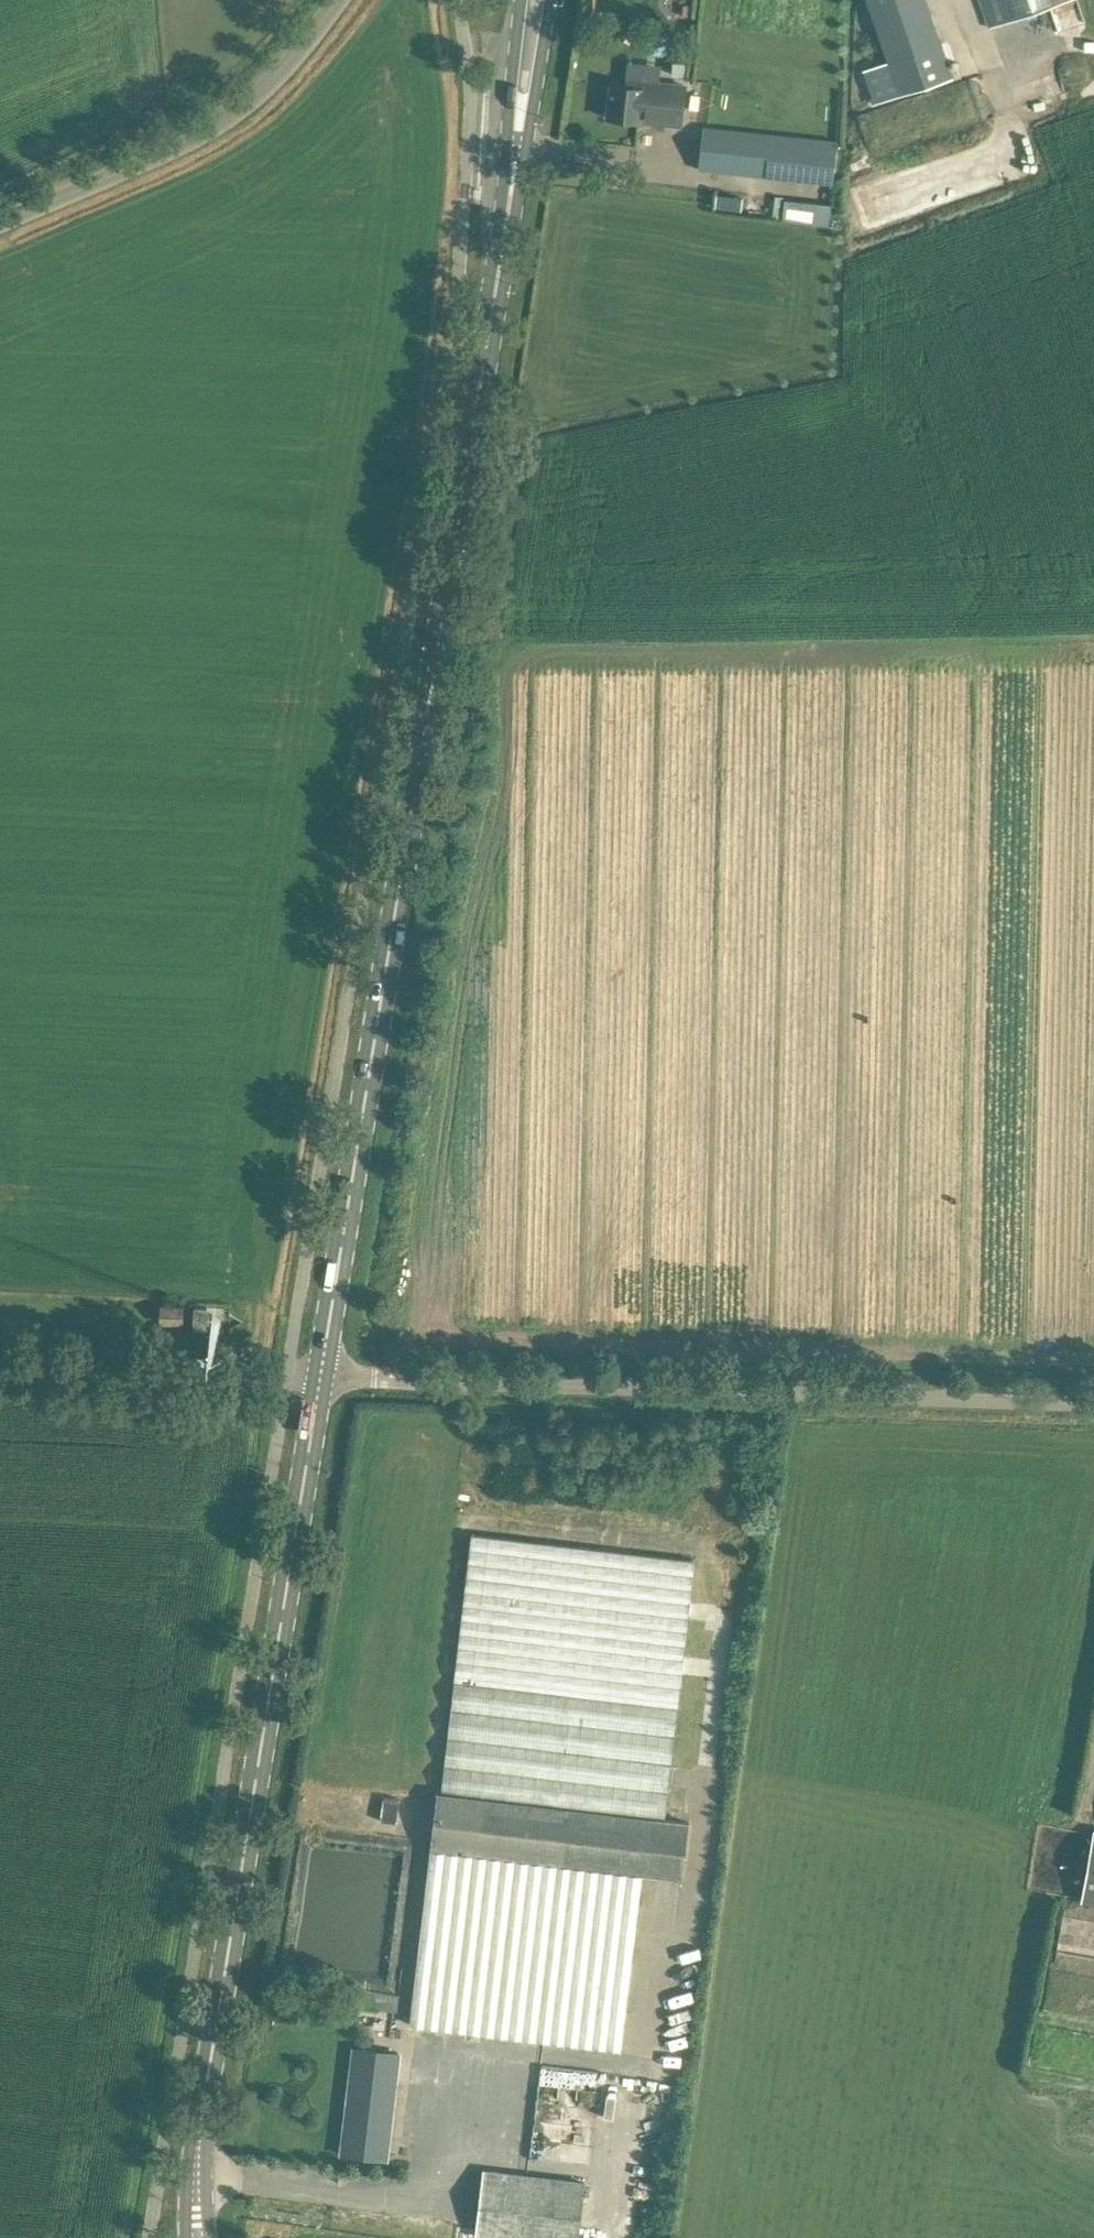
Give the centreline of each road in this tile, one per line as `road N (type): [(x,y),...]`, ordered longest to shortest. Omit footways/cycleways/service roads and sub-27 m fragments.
road 1 (secondary): [(324,1377),(513,192)]
road 2 (secondary): [(193,2237),(195,2159),(324,1377)]
road 3 (unclassified): [(1093,1399),(324,1377)]
road 4 (unclassified): [(0,223),(210,135),(270,85),(344,0)]
road 5 (unclassified): [(324,1377),(0,1369)]
road 6 (secondary): [(513,192),(551,0)]
road 7 (secondary): [(523,0),(506,131),(513,192)]

